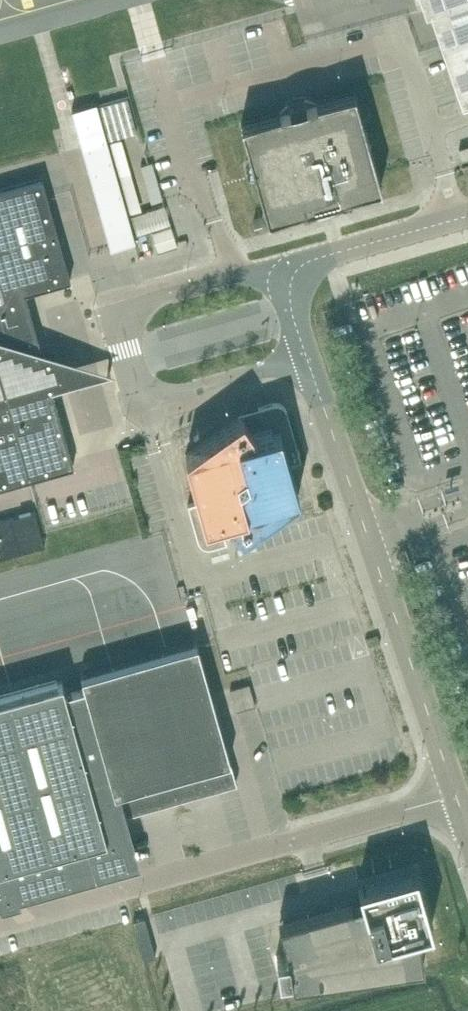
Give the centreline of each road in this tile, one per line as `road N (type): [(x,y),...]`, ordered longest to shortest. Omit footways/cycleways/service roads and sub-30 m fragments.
road 1 (unclassified): [(0,922),(456,797)]
road 2 (unclassified): [(456,797),(307,358)]
road 3 (unclassified): [(295,272),(236,277),(150,301),(127,314),(121,332),(137,386),(154,397),(307,358)]
road 4 (unclassified): [(295,272),(467,216)]

